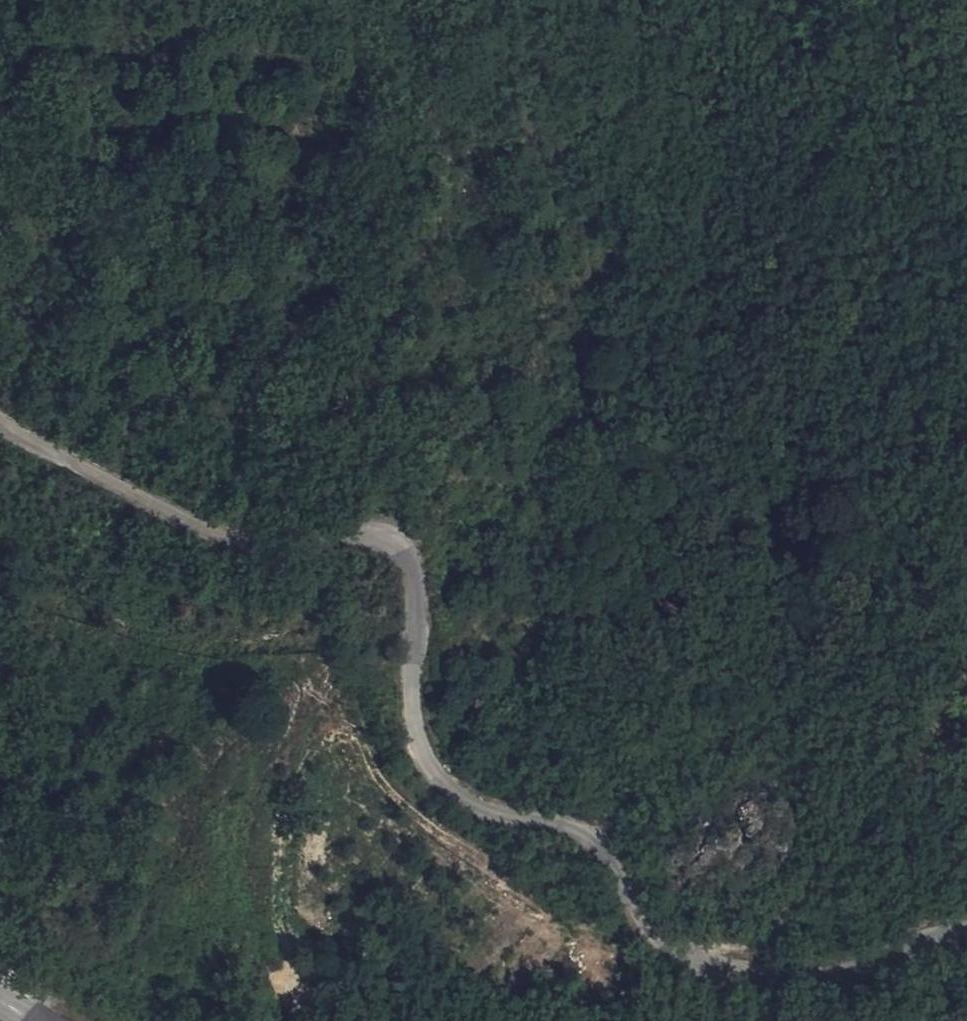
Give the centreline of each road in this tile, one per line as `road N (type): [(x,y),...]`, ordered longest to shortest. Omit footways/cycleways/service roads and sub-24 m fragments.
road 1 (tertiary): [(966,933),(833,967),(720,984),(678,980),(634,955),(591,855),(557,833),(501,819),(445,786),(419,751),(409,706),(415,577),(392,548),(266,537),(193,520),(0,423)]

